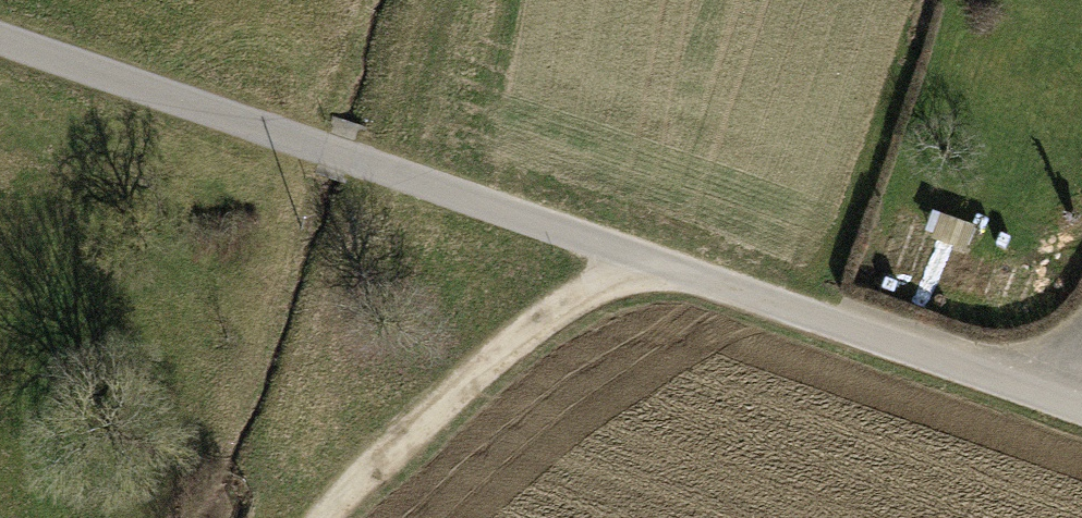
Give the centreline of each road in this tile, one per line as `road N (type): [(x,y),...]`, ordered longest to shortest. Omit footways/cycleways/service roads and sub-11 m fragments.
road 1 (unclassified): [(0,40),(1081,405)]
road 2 (track): [(326,517),(371,455),(655,259)]

